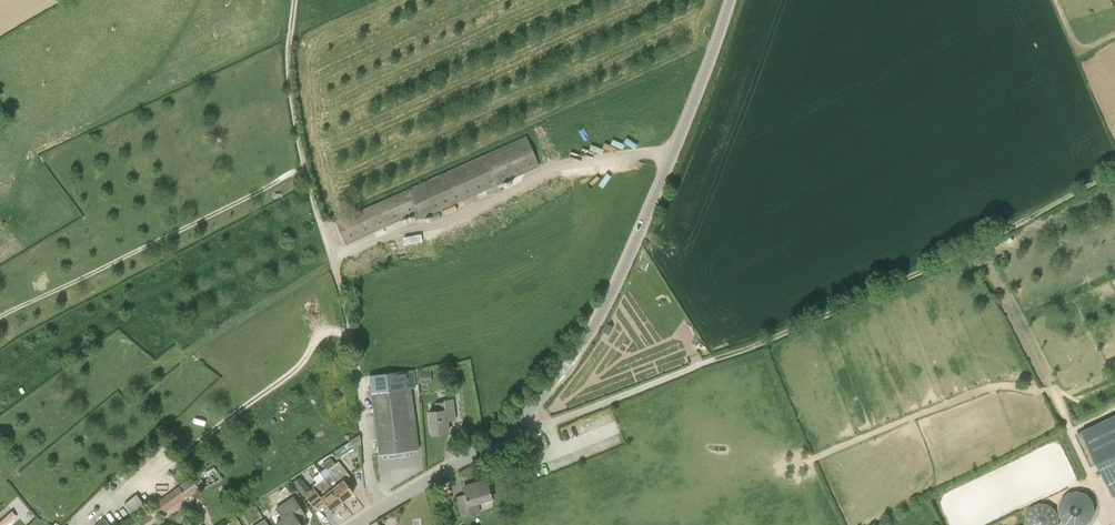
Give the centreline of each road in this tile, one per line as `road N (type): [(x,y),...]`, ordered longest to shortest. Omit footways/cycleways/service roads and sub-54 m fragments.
road 1 (tertiary): [(527,413),(612,290),(730,0)]
road 2 (track): [(1114,171),(933,267),(717,358)]
road 3 (track): [(333,258),(560,165),(672,154)]
road 4 (track): [(0,317),(306,171)]
road 5 (track): [(352,335),(322,332),(290,374),(83,524)]
road 6 (track): [(294,0),(293,104),(333,258)]
road 7 (unclassified): [(717,358),(544,424),(527,413)]
road 8 (tertiary): [(384,506),(527,413)]
road 9 (track): [(1020,209),(1027,219),(1069,229),(1114,300)]
road 10 (unclassified): [(358,378),(368,469),(384,506)]

